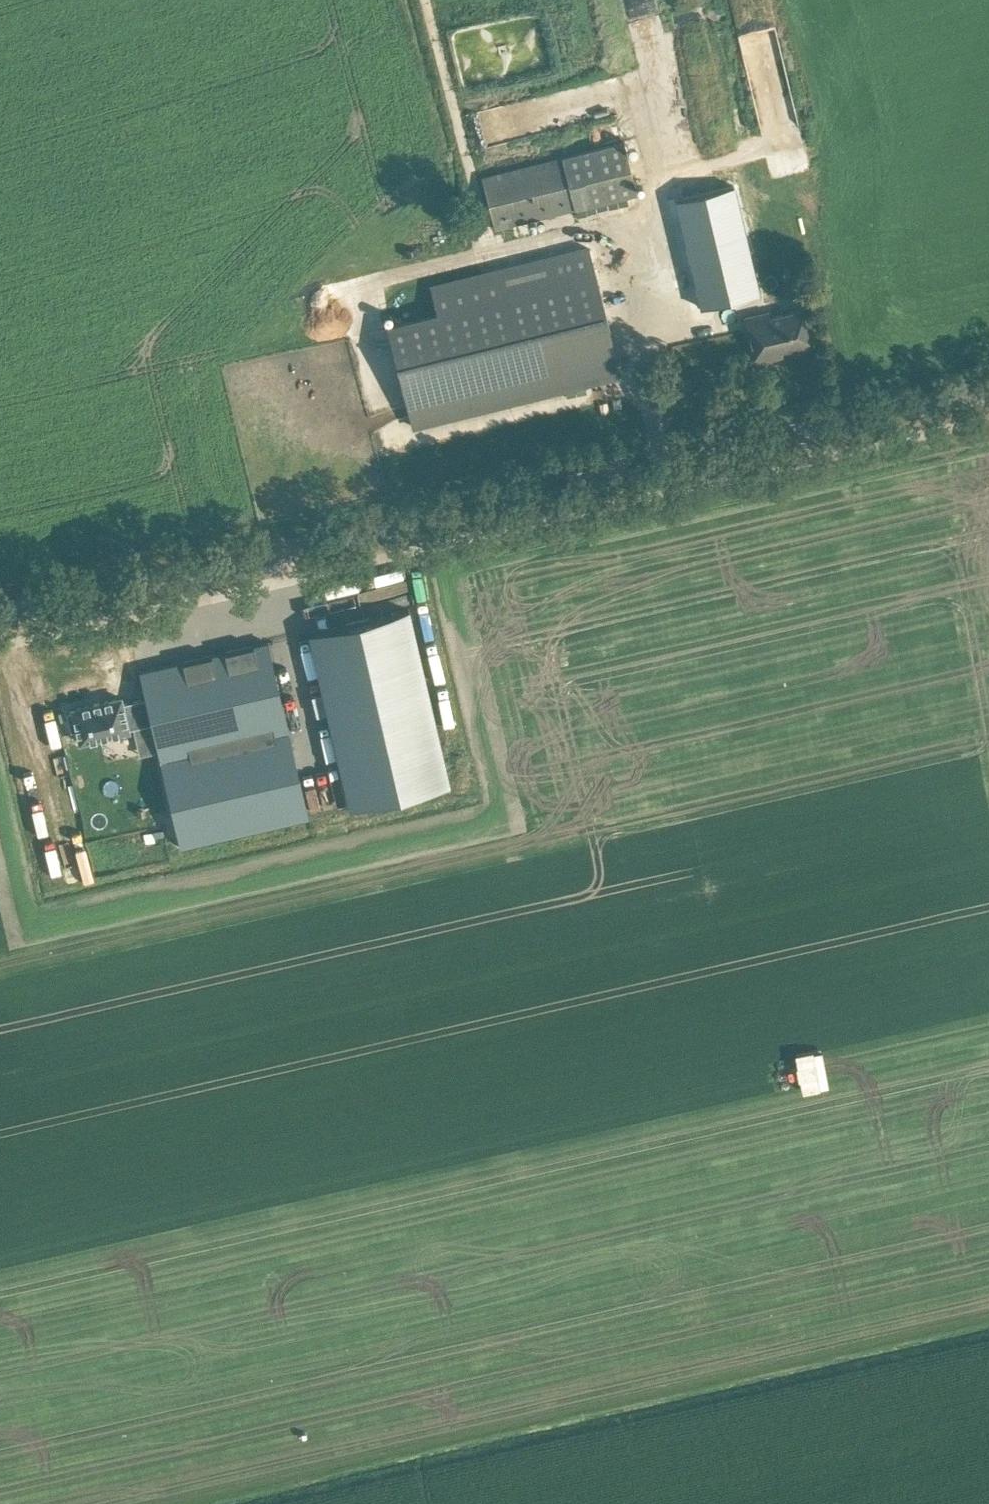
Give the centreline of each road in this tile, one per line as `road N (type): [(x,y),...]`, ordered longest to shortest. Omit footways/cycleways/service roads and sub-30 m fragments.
road 1 (tertiary): [(0,616),(988,389)]
road 2 (track): [(485,243),(423,0)]

